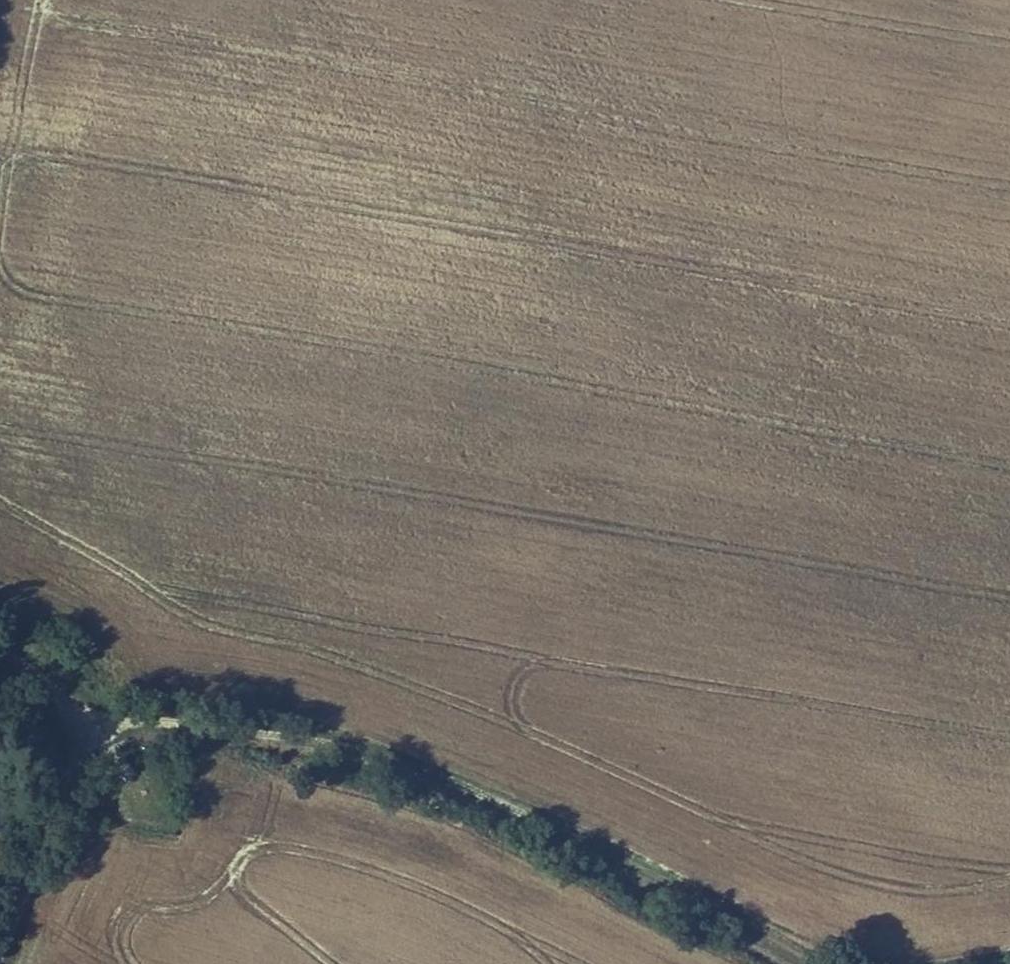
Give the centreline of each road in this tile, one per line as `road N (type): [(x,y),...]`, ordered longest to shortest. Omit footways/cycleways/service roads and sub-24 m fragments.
road 1 (track): [(106,688),(394,756),(810,963)]
road 2 (unclassified): [(0,625),(106,688)]

